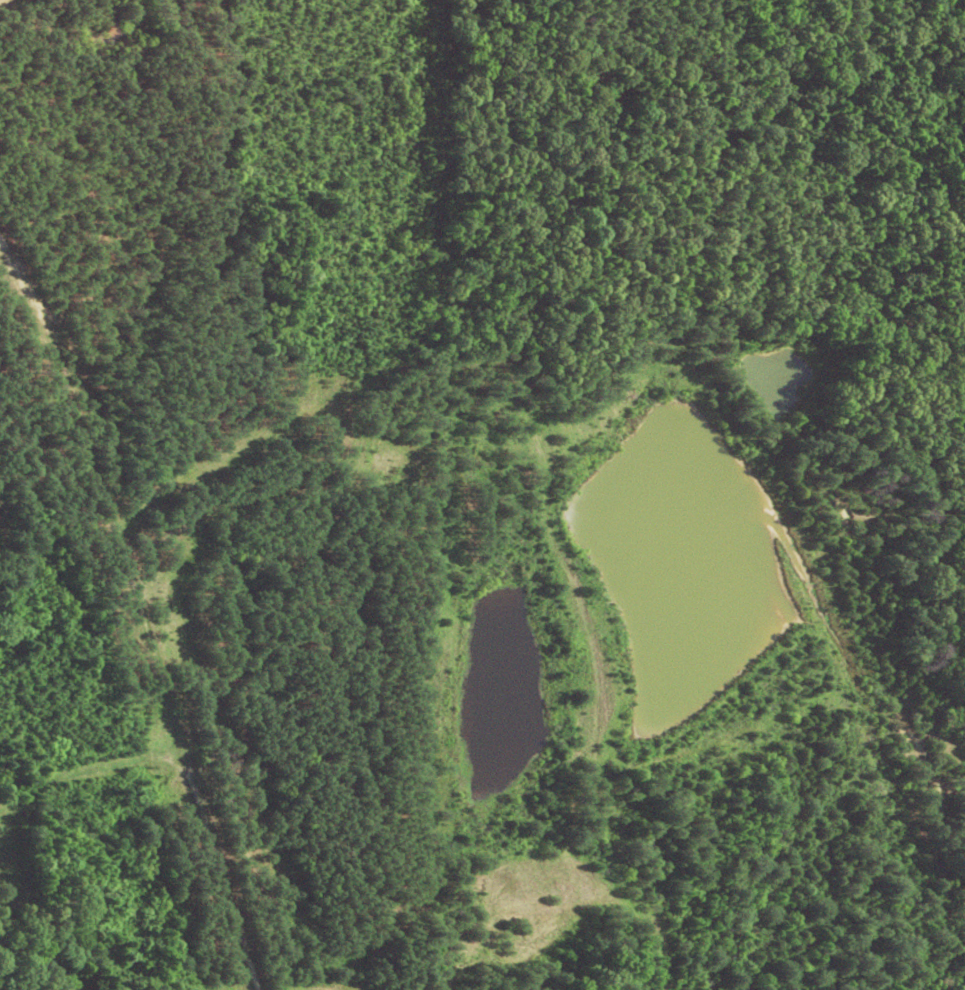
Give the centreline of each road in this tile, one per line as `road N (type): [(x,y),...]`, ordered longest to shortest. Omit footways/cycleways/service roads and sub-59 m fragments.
road 1 (residential): [(964,591),(846,679)]

